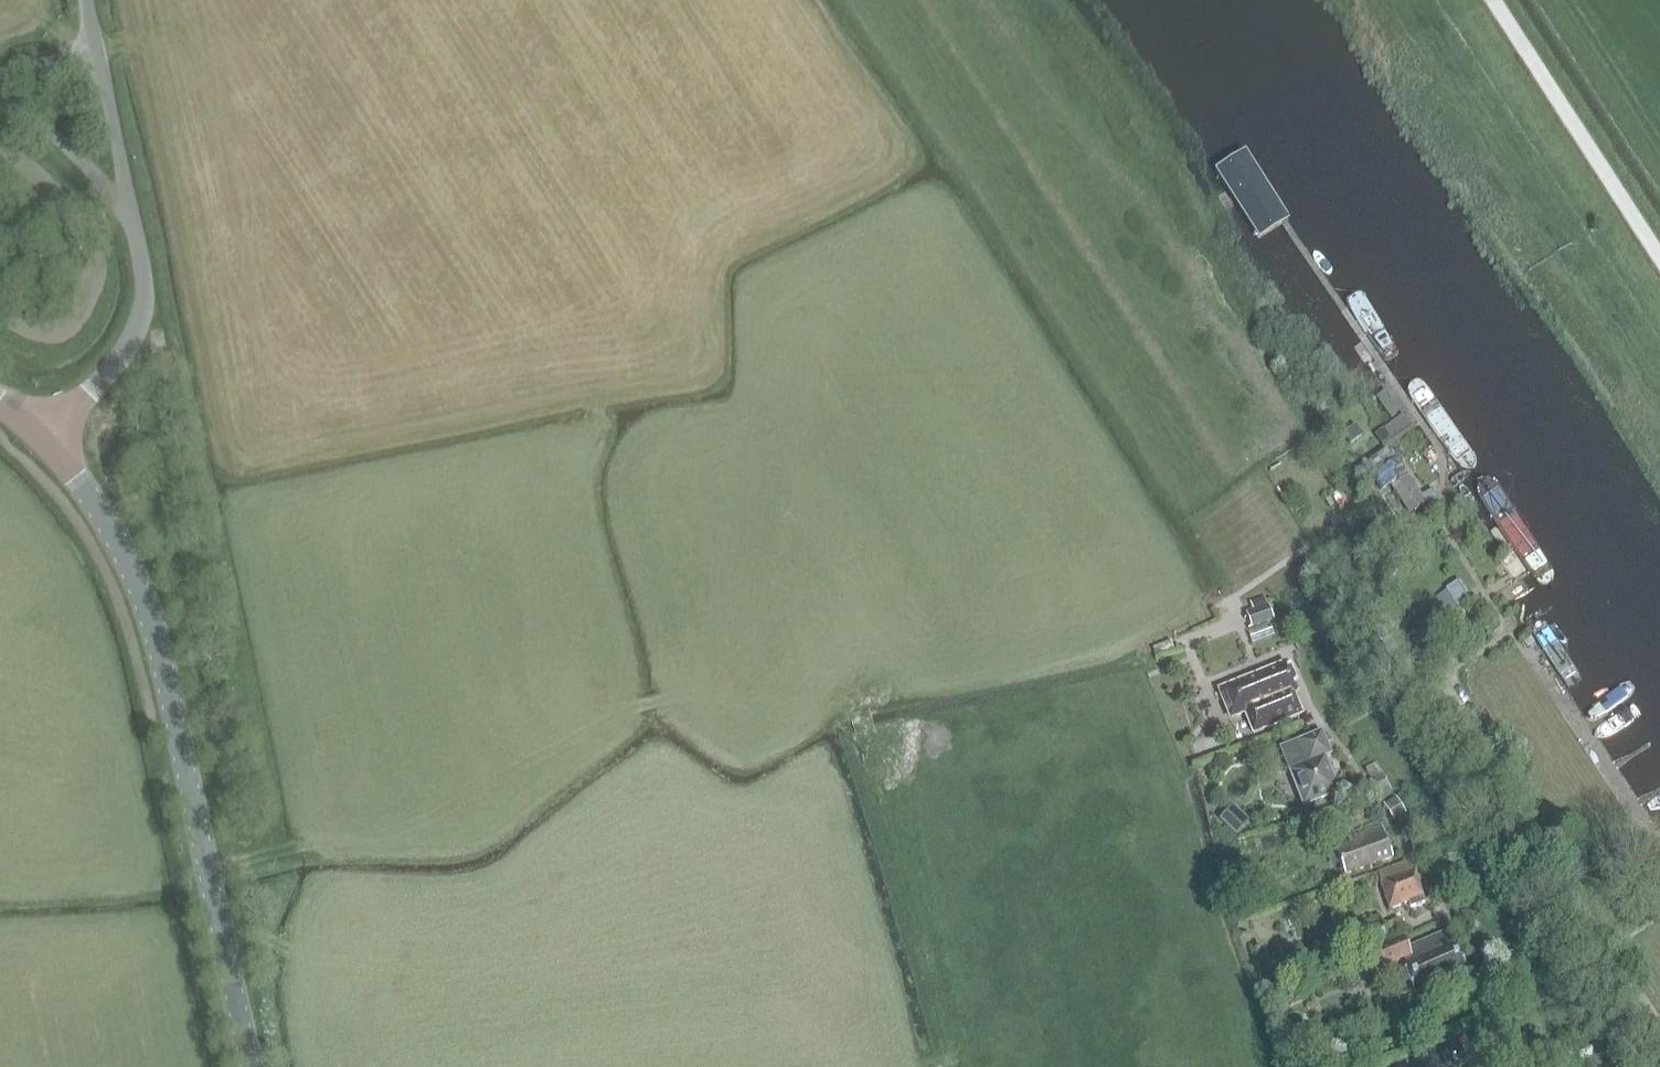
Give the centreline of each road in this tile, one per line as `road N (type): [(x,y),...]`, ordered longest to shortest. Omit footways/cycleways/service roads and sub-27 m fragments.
road 1 (tertiary): [(248,1066),(139,588),(45,437)]
road 2 (unclassified): [(45,437),(125,350),(140,315),(133,216),(85,0)]
road 3 (unclassified): [(1659,258),(1493,0)]

